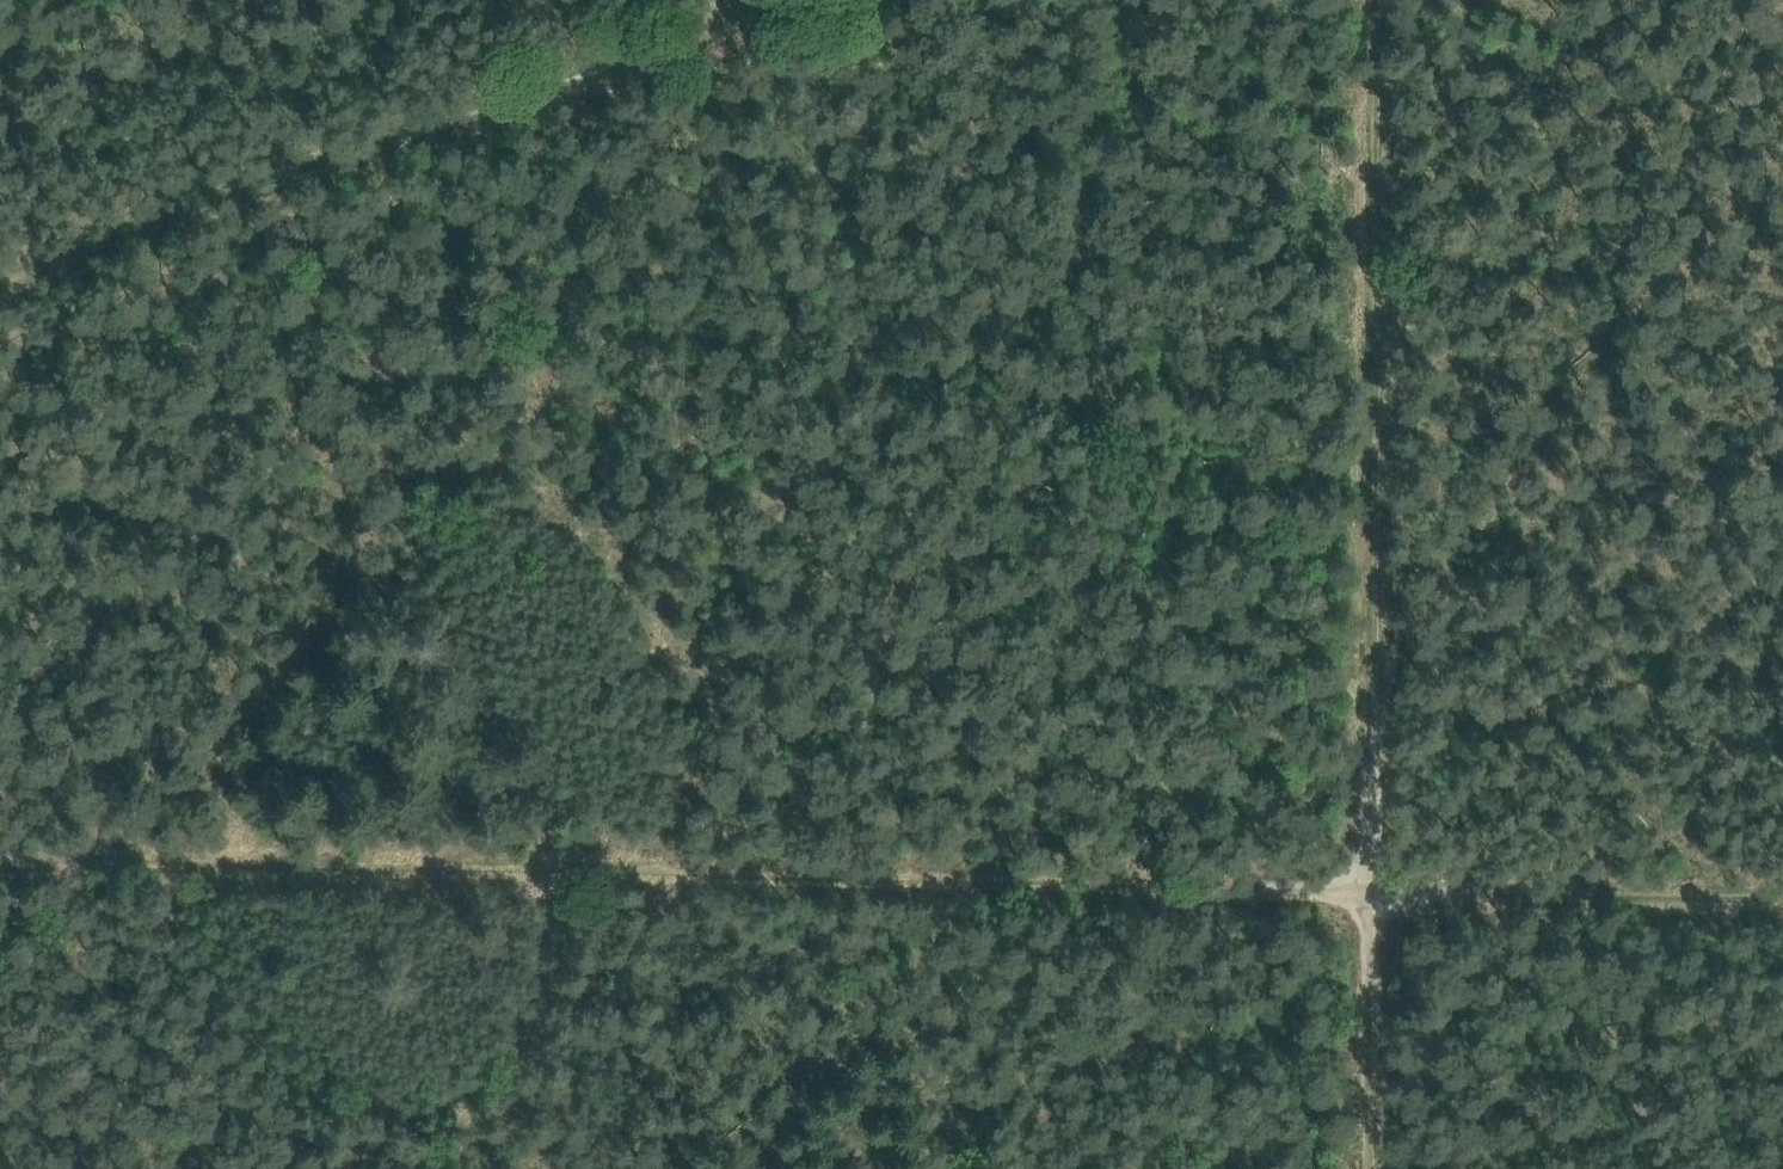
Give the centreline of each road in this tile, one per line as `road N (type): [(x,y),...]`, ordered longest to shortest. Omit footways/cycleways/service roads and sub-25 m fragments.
road 1 (track): [(1782,898),(0,848)]
road 2 (track): [(1374,1168),(1377,0)]
road 3 (track): [(398,143),(0,285)]
road 4 (track): [(629,60),(398,143)]
road 5 (track): [(793,0),(629,60)]

